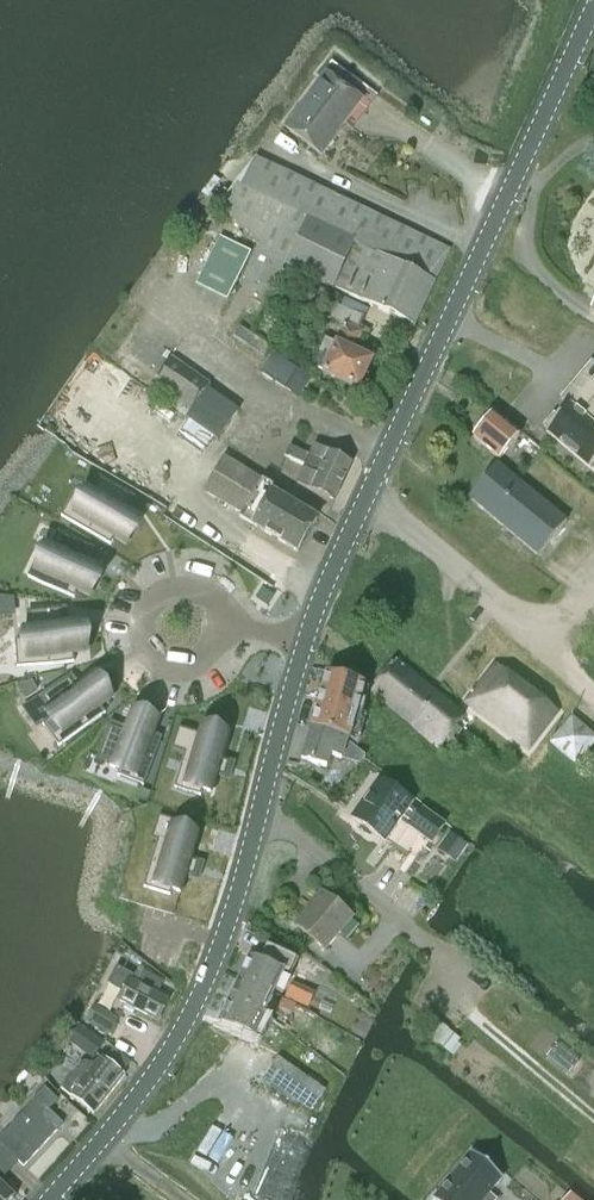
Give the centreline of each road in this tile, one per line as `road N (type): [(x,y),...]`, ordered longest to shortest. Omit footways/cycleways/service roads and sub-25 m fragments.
road 1 (tertiary): [(591,0),(327,581),(210,972),(158,1065),(51,1199)]
road 2 (track): [(472,1017),(593,1119)]

